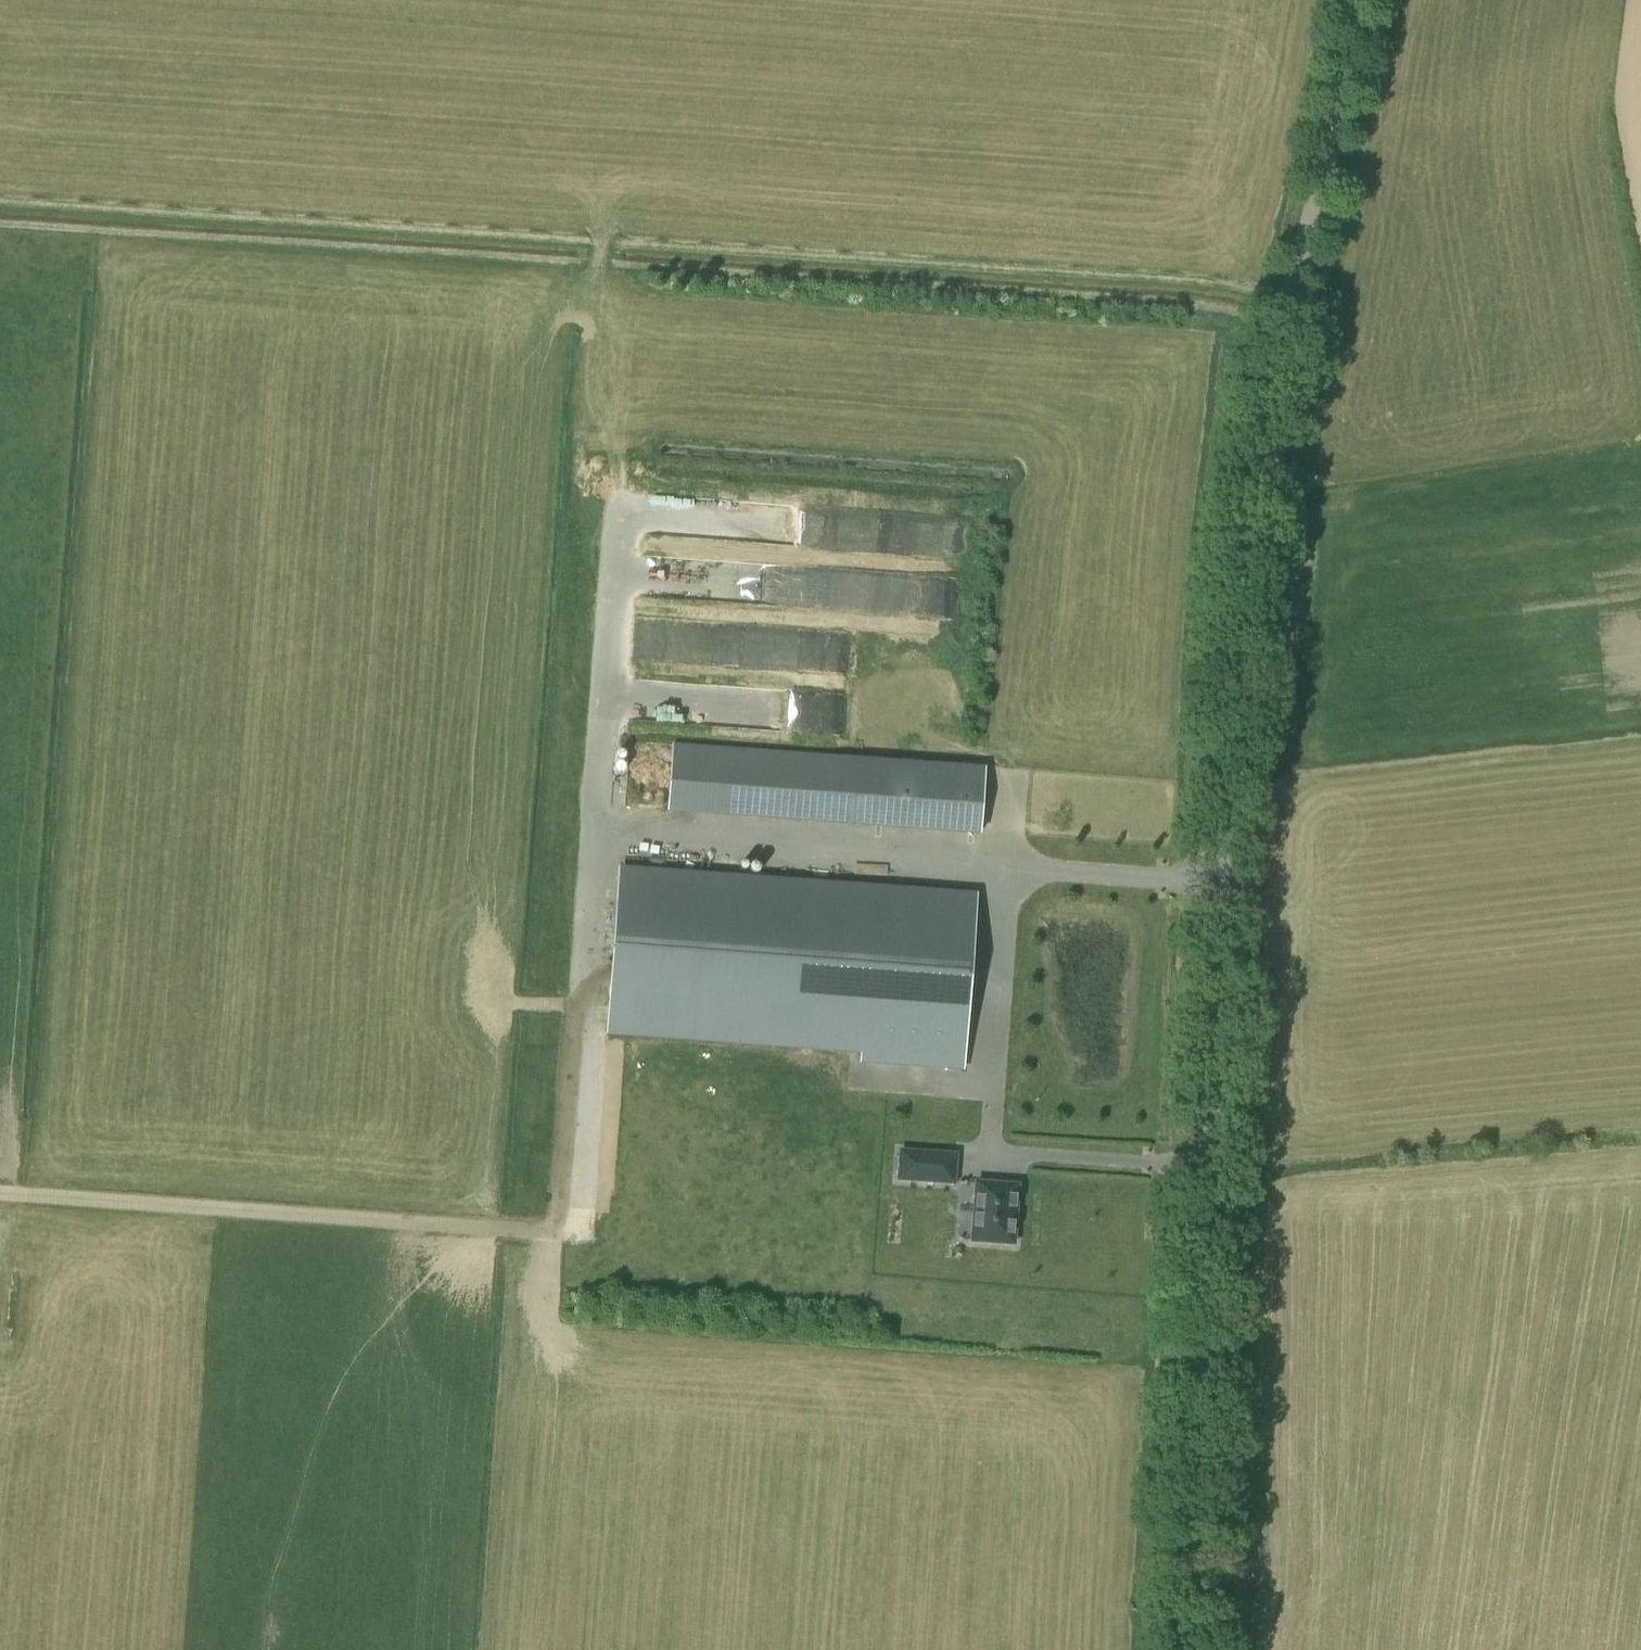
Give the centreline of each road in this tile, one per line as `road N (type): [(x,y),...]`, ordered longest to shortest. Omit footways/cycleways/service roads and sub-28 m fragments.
road 1 (tertiary): [(1182,1649),(1241,561),(1254,444),(1317,225),(1359,0)]
road 2 (track): [(0,1196),(578,1236),(610,836),(1223,884)]

